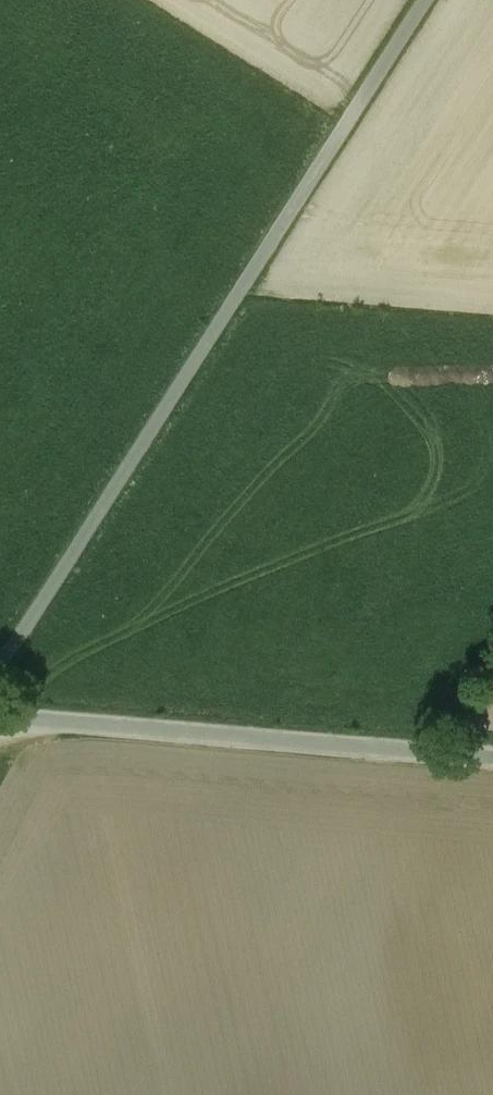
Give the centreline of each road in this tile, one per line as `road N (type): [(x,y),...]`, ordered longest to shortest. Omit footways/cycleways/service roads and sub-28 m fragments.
road 1 (unclassified): [(427,0),(0,663)]
road 2 (unclassified): [(0,716),(492,758)]
road 3 (track): [(243,285),(492,309)]

